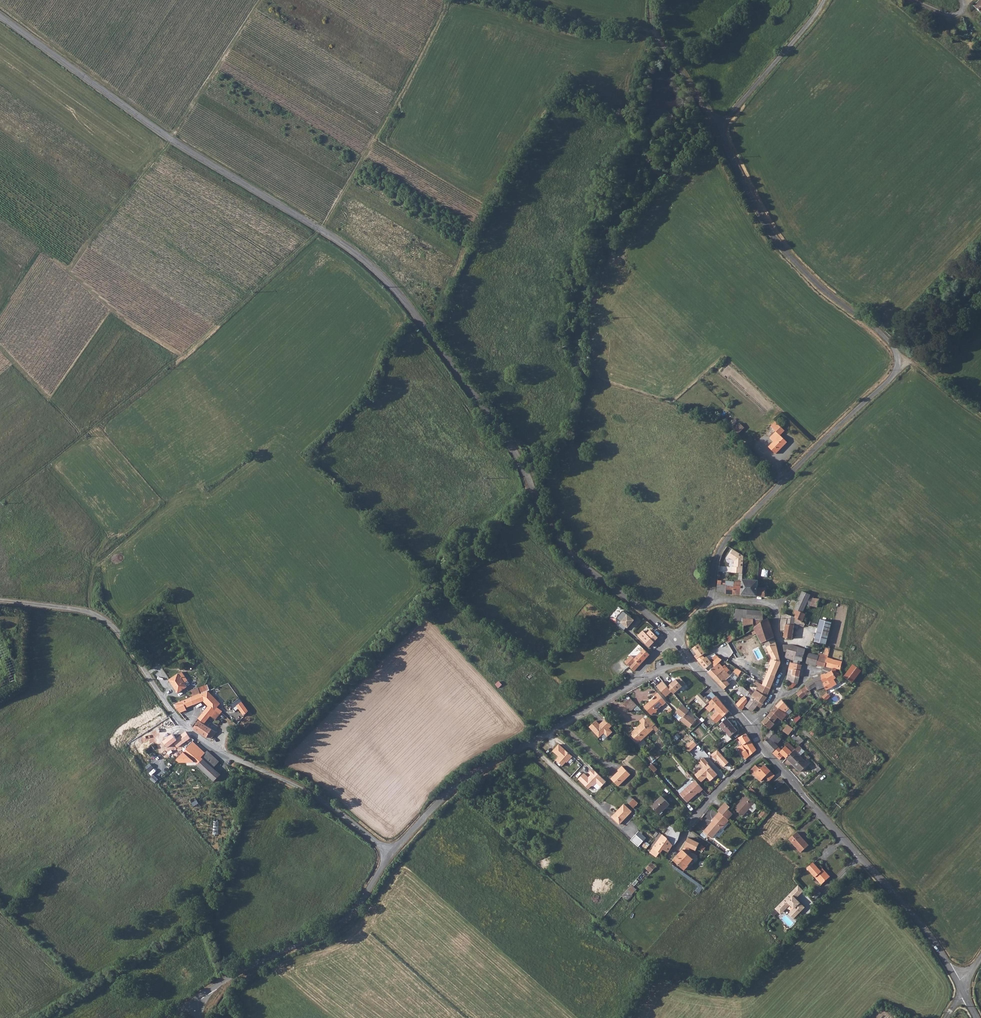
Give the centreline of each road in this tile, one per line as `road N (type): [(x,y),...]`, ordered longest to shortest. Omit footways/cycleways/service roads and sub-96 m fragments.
road 1 (unclassified): [(0,15),(171,139),(373,267),(494,420),(567,550),(675,640)]
road 2 (unclassified): [(709,599),(728,539),(894,375),(899,358),(778,243),(717,129)]
road 3 (unclassified): [(391,851),(291,783),(194,736),(117,629),(90,614),(0,603)]
road 4 (track): [(0,502),(179,359),(320,229)]
road 5 (unclassified): [(634,681),(466,777),(391,851)]
road 6 (unclassified): [(391,851),(342,921),(197,998)]
road 7 (unclassified): [(717,129),(824,0)]
road 8 (residential): [(709,599),(776,610),(783,664),(774,693)]
road 9 (unclassified): [(717,129),(658,32),(655,0)]
road 10 (unclassified): [(874,872),(959,983)]
road 11 (residential): [(764,751),(701,810),(680,846)]
road 12 (track): [(772,604),(801,589),(855,602),(853,637)]

